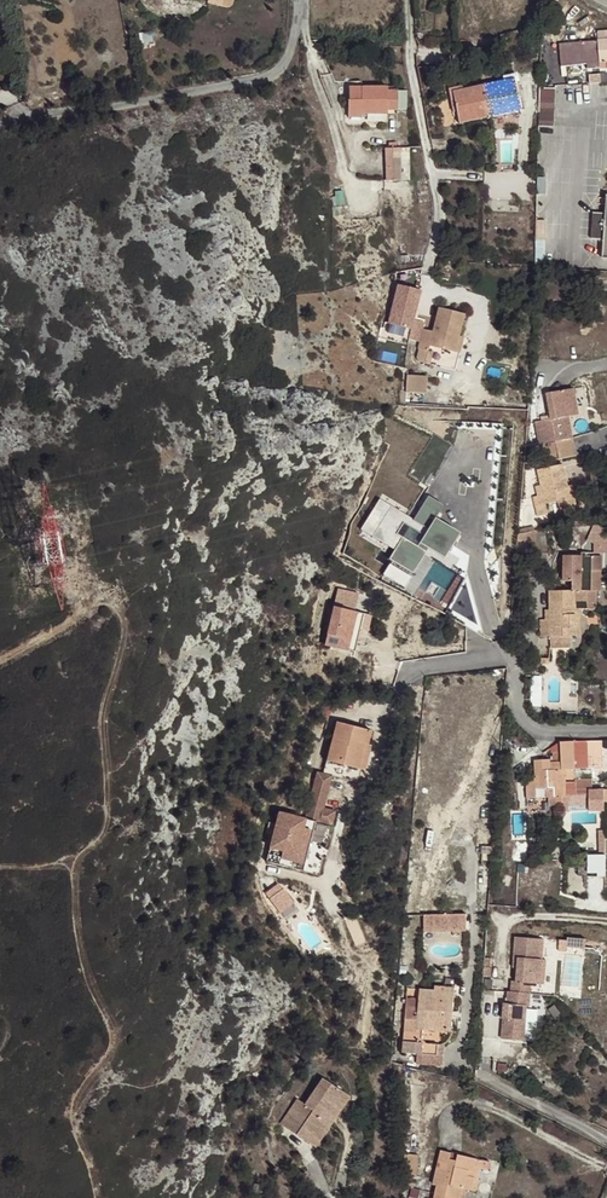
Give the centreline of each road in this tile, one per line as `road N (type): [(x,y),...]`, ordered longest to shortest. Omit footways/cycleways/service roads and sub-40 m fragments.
road 1 (residential): [(0,124),(260,79),(290,54),(301,0)]
road 2 (residential): [(413,0),(411,58),(438,214),(426,273)]

